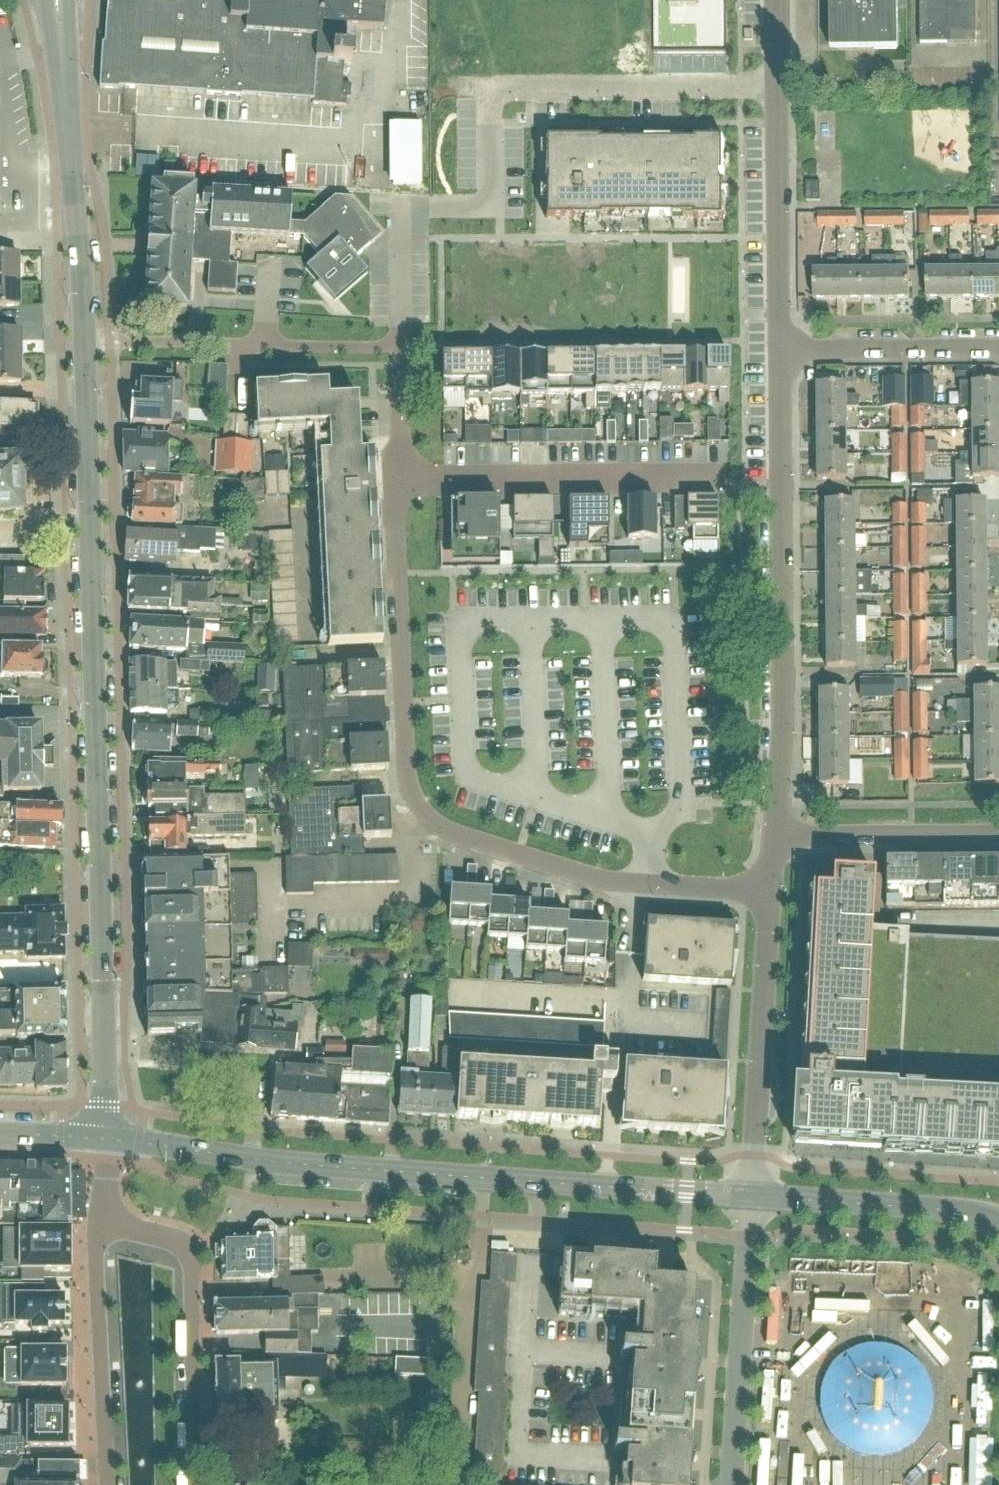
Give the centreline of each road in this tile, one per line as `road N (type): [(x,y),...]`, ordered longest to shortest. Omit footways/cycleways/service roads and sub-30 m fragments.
road 1 (tertiary): [(104,1056),(88,345)]
road 2 (residential): [(764,892),(598,884),(452,836),(429,819),(416,801),(404,750),(392,478)]
road 3 (residential): [(395,348),(400,209),(489,207),(487,89),(777,86)]
road 4 (tertiary): [(749,1198),(251,1161)]
road 5 (unclassified): [(775,837),(779,352)]
road 6 (tertiary): [(88,345),(55,0)]
road 7 (residential): [(392,478),(718,477)]
road 8 (residential): [(88,345),(395,348)]
road 9 (unclassified): [(749,1198),(764,892)]
road 10 (residential): [(728,1484),(749,1198)]
road 11 (residential): [(108,1216),(96,1256),(108,1484)]
road 12 (unclassified): [(779,352),(777,86)]
road 13 (tertiary): [(998,1224),(928,1208),(749,1198)]
road 14 (unclassified): [(251,1161),(252,1087),(224,1066),(104,1056)]
road 15 (residential): [(775,837),(998,835)]
road 16 (residential): [(998,350),(779,352)]
road 17 (residential): [(194,1484),(191,1270)]
road 18 (tertiary): [(251,1161),(108,1141)]
road 19 (residential): [(392,478),(402,438),(403,361),(395,348)]

